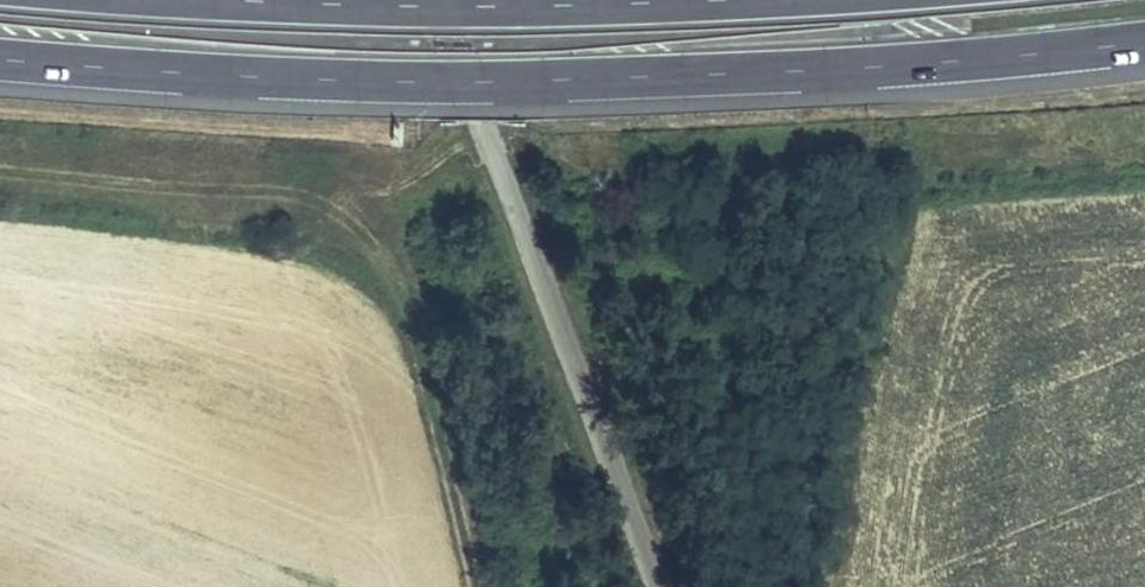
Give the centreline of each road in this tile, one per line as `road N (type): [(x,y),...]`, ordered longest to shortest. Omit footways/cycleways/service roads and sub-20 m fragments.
road 1 (motorway): [(0,60),(417,82),(801,72),(1144,43)]
road 2 (unclassified): [(655,586),(585,386),(432,0)]
road 3 (motorway): [(726,0),(403,6),(202,0)]

